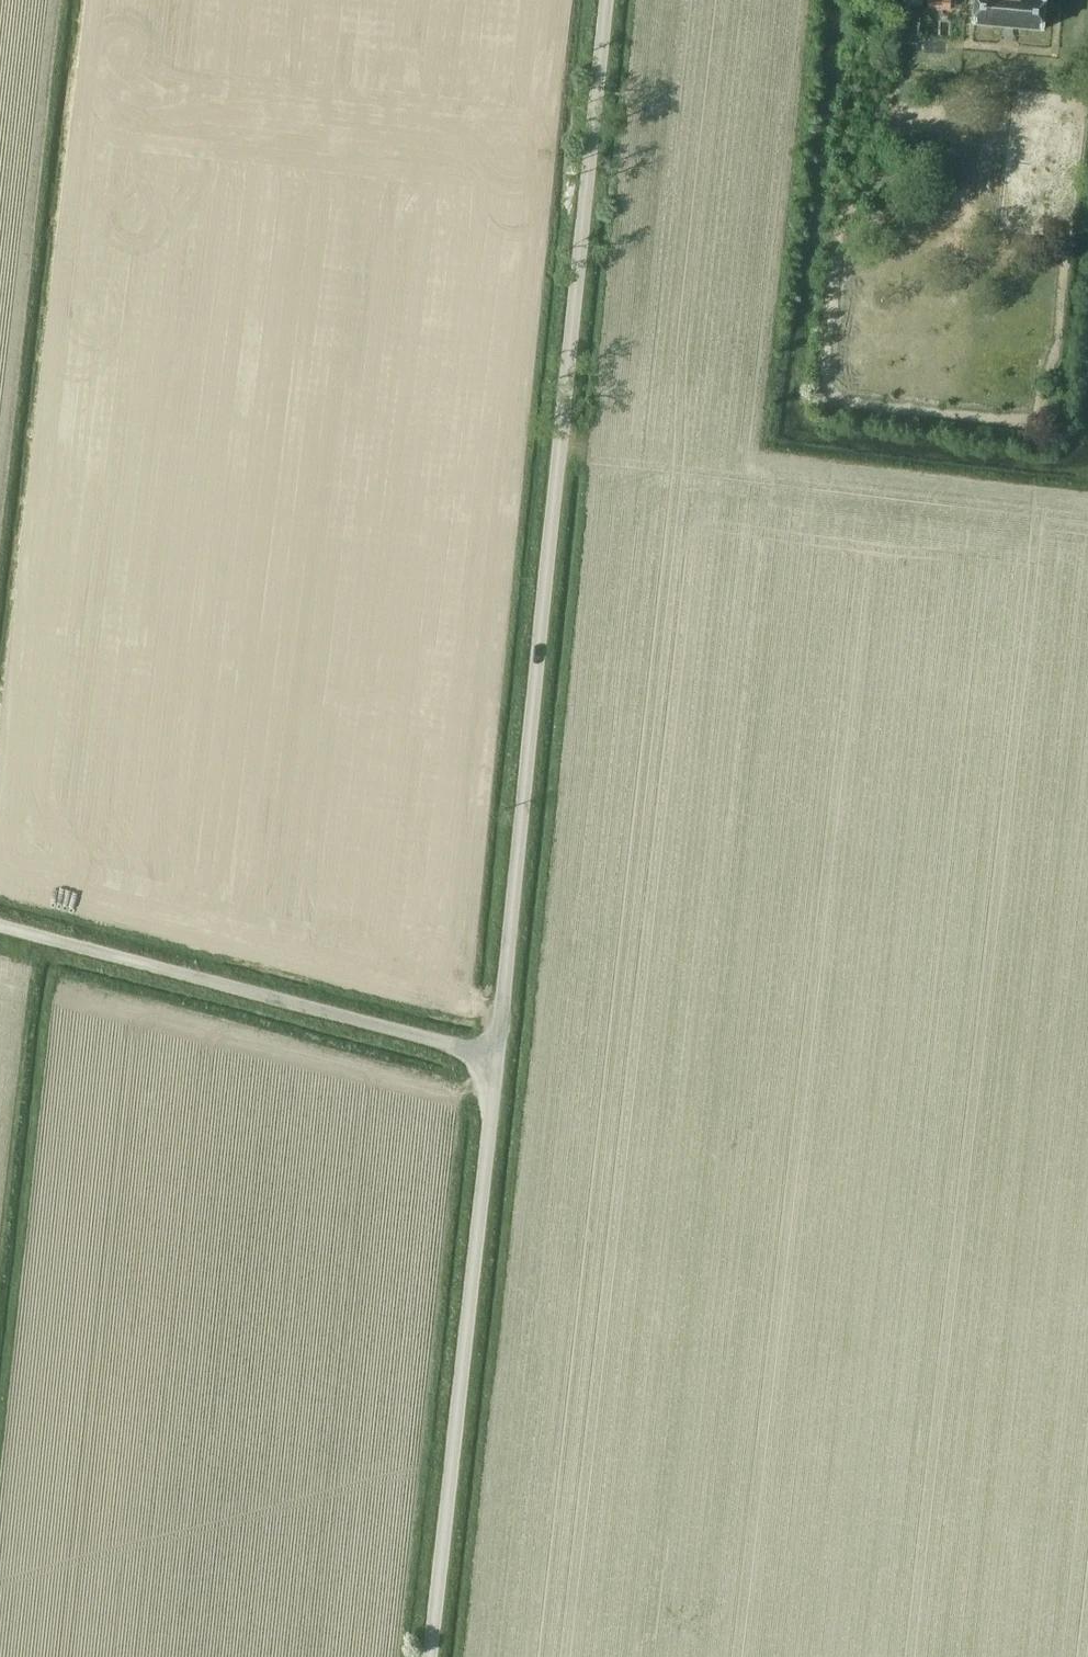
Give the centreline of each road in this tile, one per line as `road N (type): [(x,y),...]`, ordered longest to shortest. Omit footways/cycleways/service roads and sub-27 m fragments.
road 1 (unclassified): [(431,1656),(607,0)]

